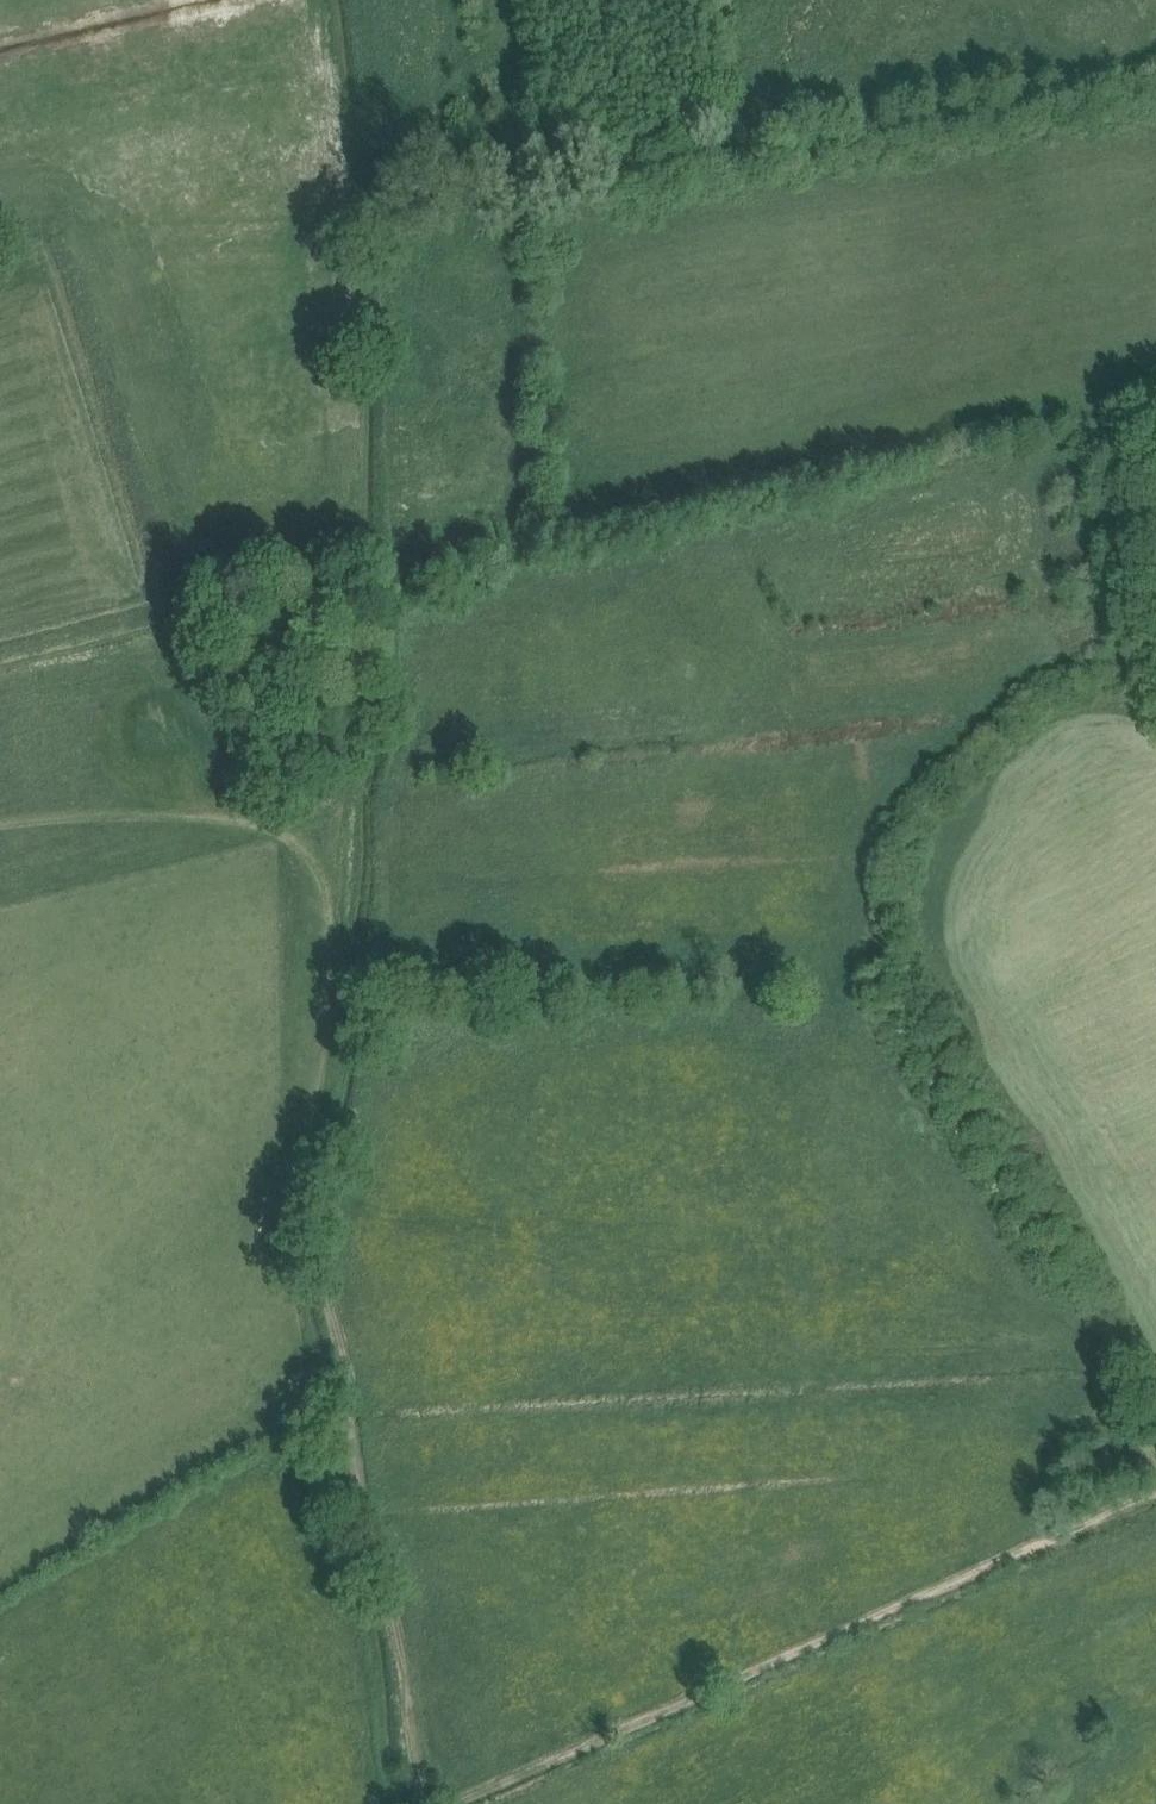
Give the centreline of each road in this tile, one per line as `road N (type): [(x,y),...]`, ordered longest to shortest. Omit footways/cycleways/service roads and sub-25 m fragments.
road 1 (track): [(458,1803),(1155,1497)]

